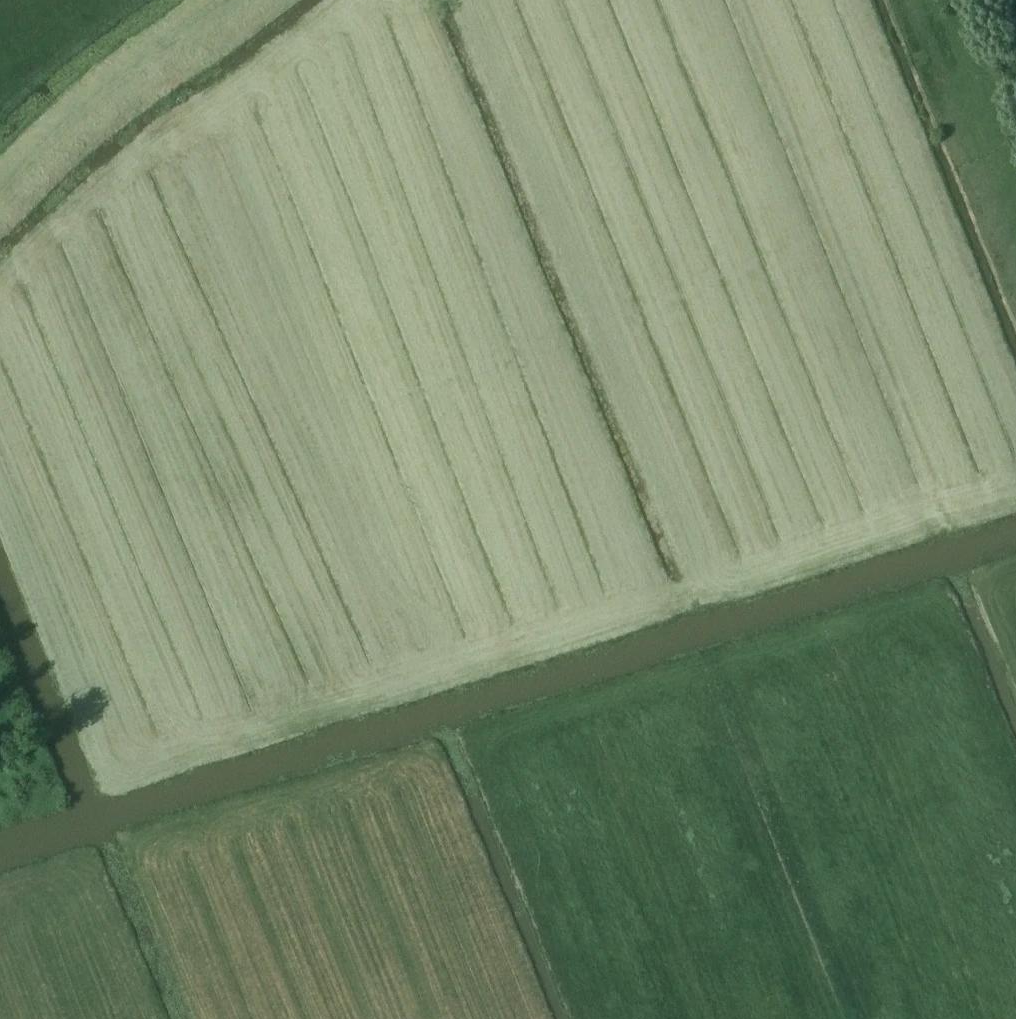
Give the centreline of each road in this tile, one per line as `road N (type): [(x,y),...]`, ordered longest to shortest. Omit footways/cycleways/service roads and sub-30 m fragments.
road 1 (track): [(0,280),(311,29),(363,0)]

